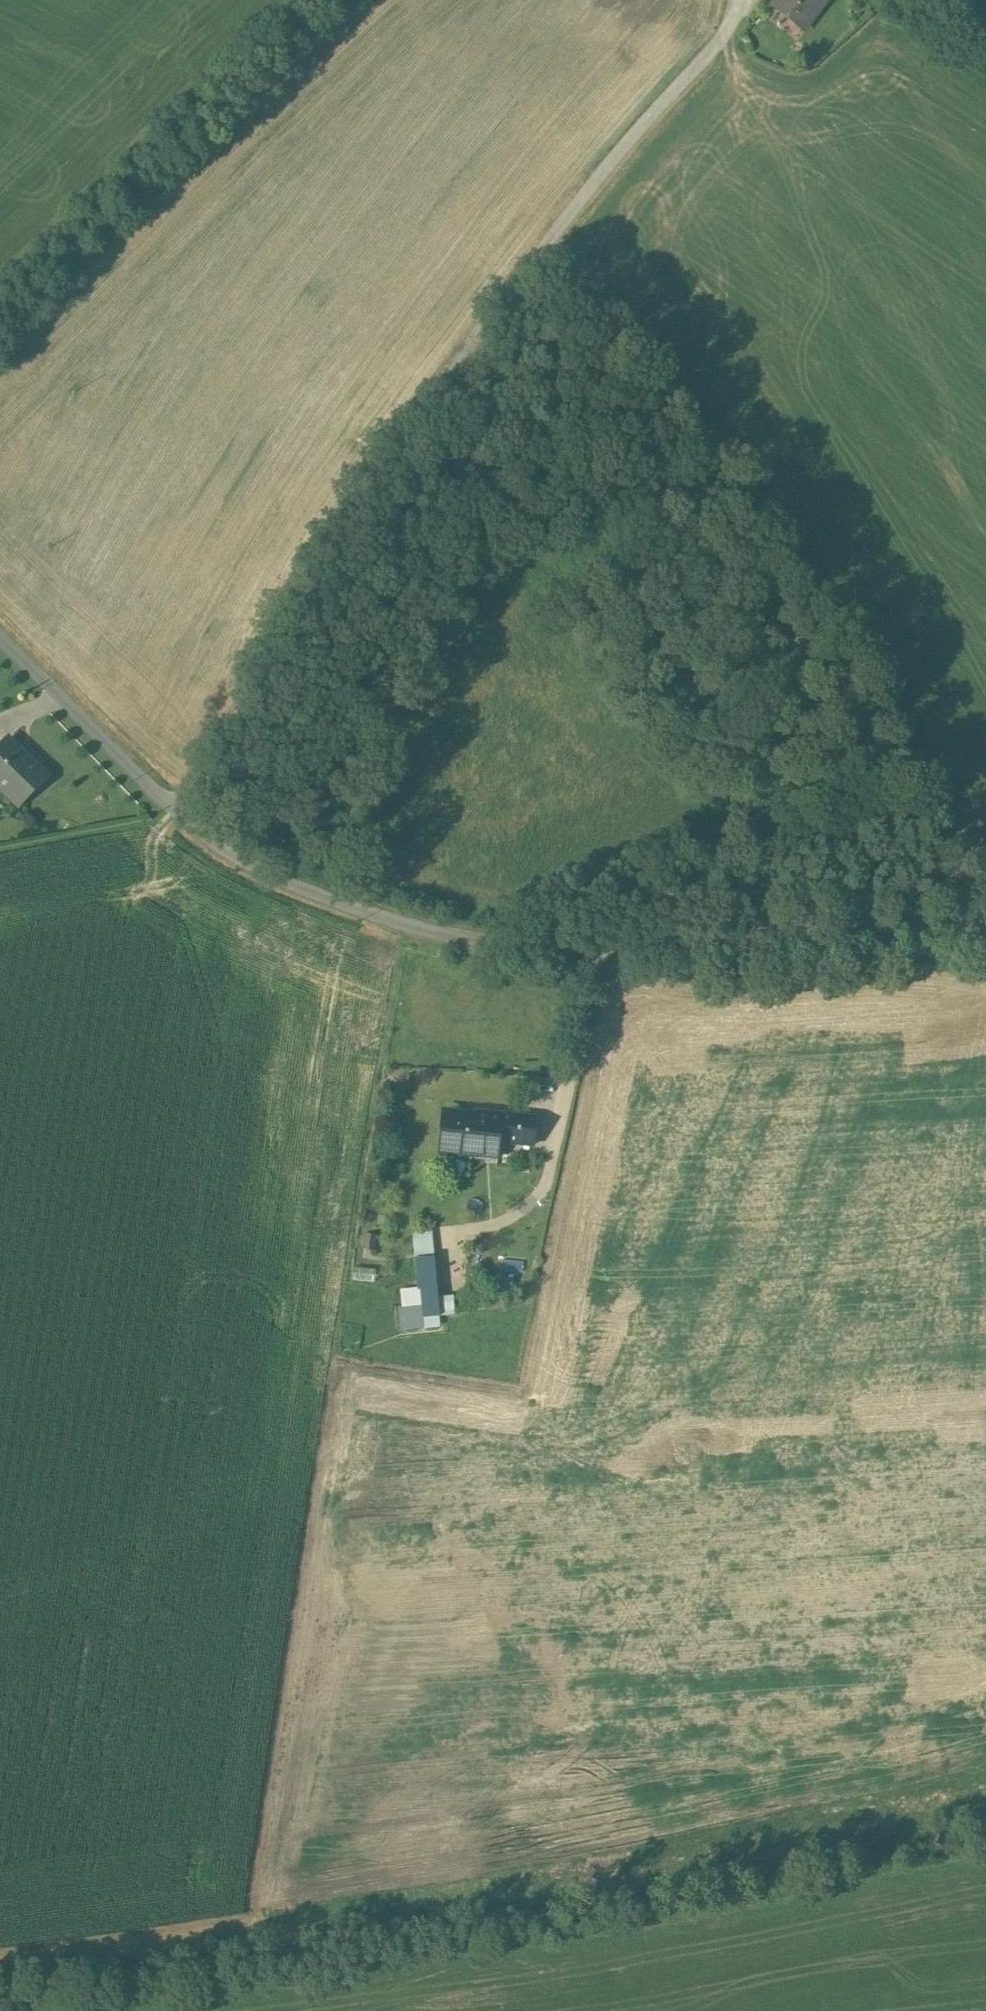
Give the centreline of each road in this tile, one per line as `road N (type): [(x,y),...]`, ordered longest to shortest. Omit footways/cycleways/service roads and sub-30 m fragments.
road 1 (unclassified): [(0,638),(181,813),(255,867),(427,930),(502,944),(985,922)]

